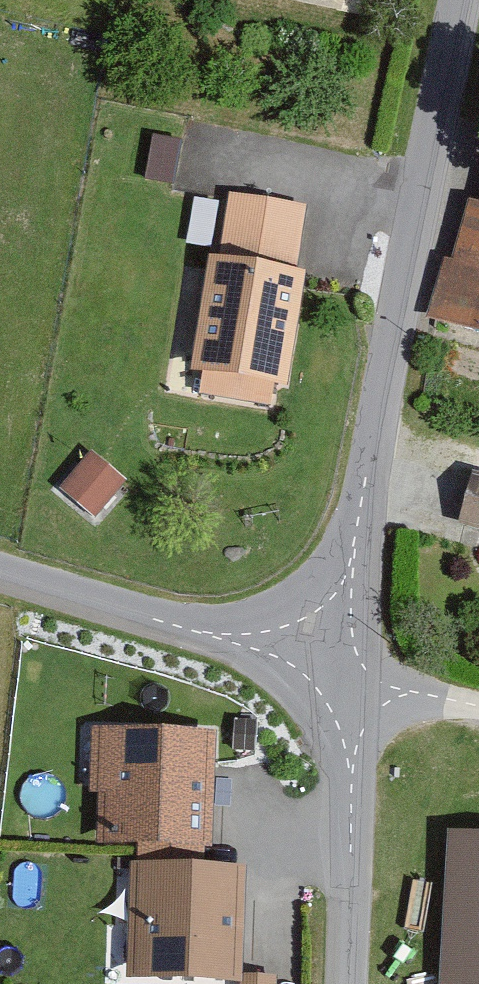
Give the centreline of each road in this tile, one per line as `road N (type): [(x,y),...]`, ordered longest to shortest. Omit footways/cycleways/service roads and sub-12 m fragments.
road 1 (residential): [(473,0),(350,656)]
road 2 (residential): [(0,579),(350,656)]
road 3 (residential): [(350,656),(344,983)]
road 4 (track): [(478,702),(350,656)]

